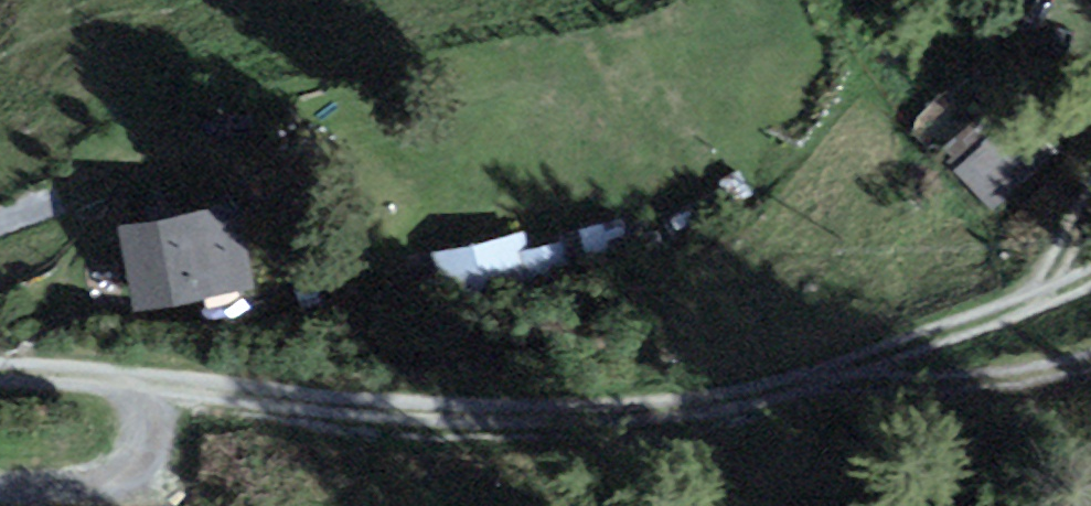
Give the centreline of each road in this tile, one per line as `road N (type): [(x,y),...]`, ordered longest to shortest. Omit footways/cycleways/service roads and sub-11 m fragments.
road 1 (track): [(0,373),(494,410),(699,402),(1090,357)]
road 2 (track): [(848,381),(856,358),(875,348),(1090,270)]
road 3 (track): [(155,382),(150,418),(112,475),(0,485)]

